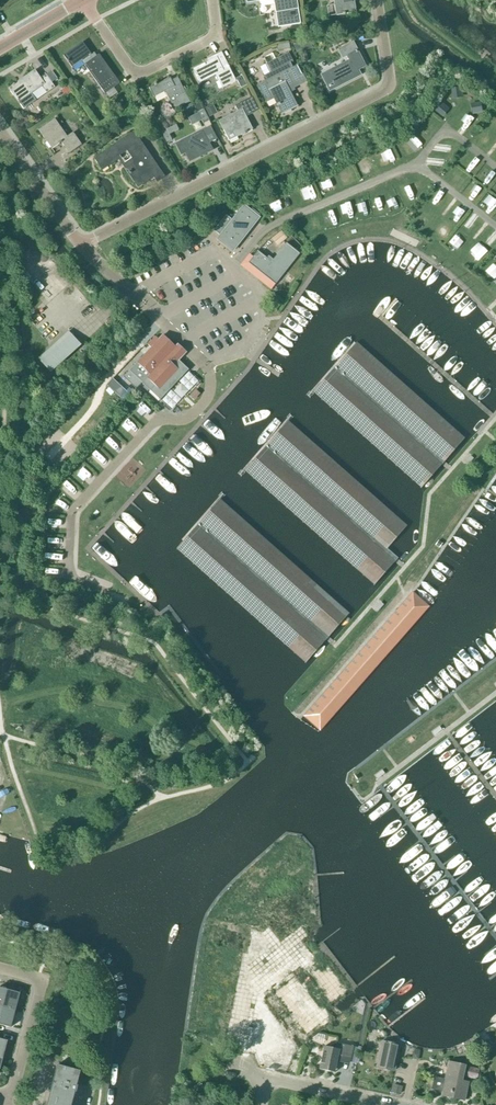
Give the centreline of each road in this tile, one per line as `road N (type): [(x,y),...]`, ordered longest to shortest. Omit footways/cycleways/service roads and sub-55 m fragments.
road 1 (residential): [(68,571),(75,513),(154,427),(194,417),(208,389),(204,368),(80,252)]
road 2 (residential): [(80,252),(381,93),(389,75),(377,0)]
road 3 (residential): [(80,0),(135,80),(214,40),(209,0)]
road 4 (unclassified): [(11,1099),(40,980),(0,967)]
road 5 (residential): [(80,252),(0,131)]
road 6 (residential): [(396,1104),(263,1077)]

